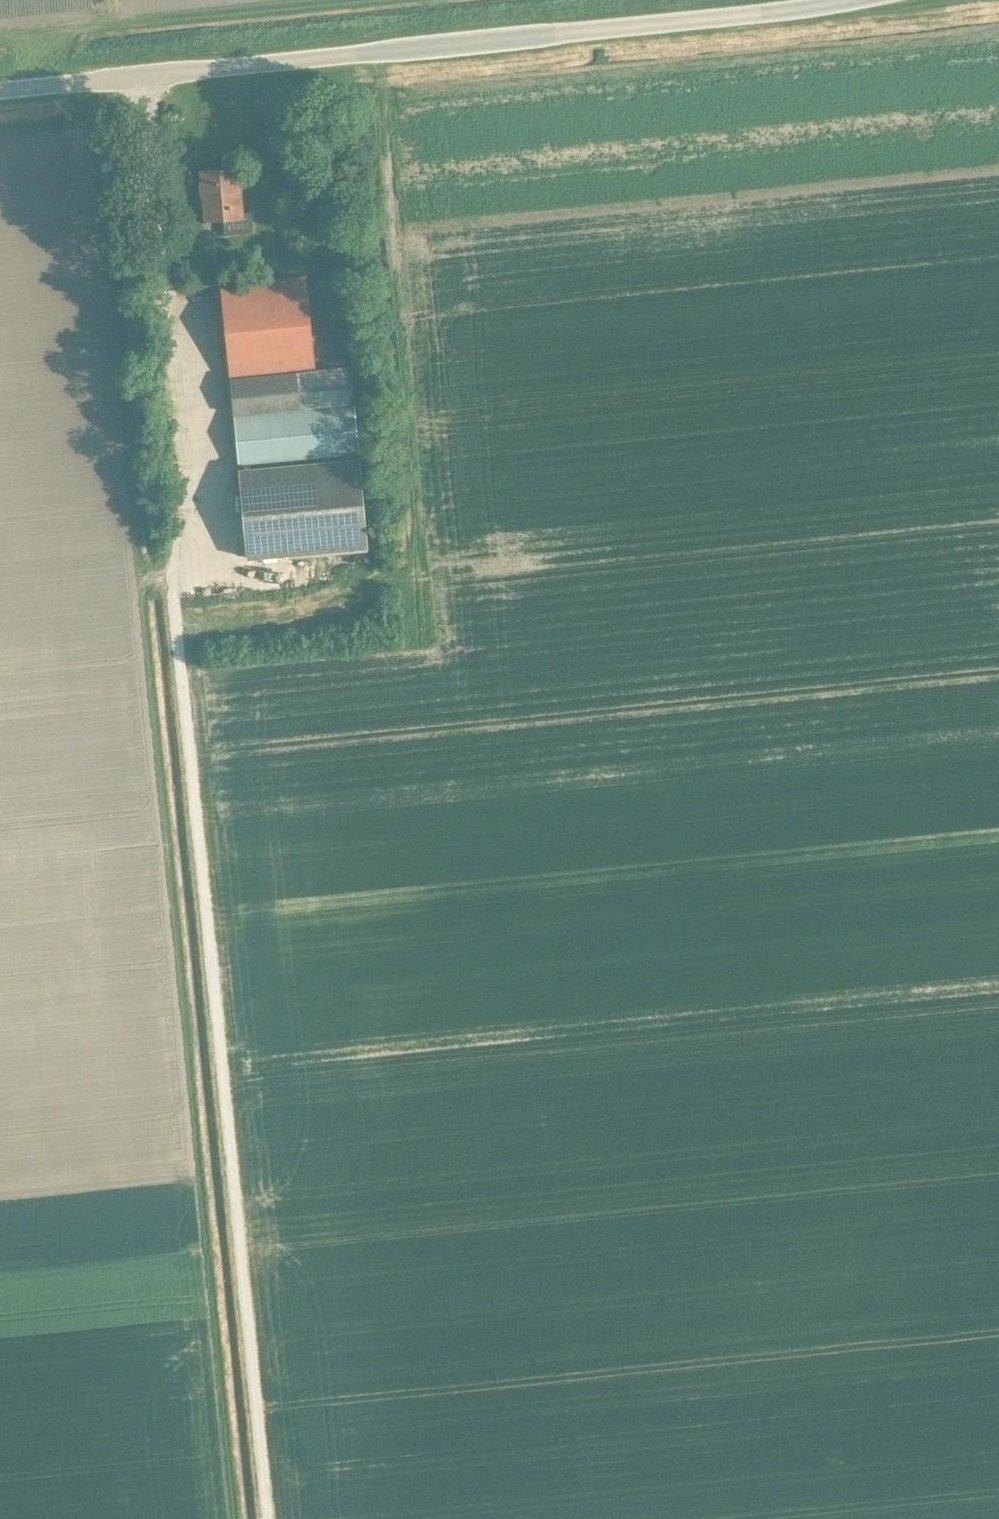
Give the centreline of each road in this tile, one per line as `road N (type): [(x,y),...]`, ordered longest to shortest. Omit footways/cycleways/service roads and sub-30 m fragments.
road 1 (unclassified): [(0,91),(853,0)]

